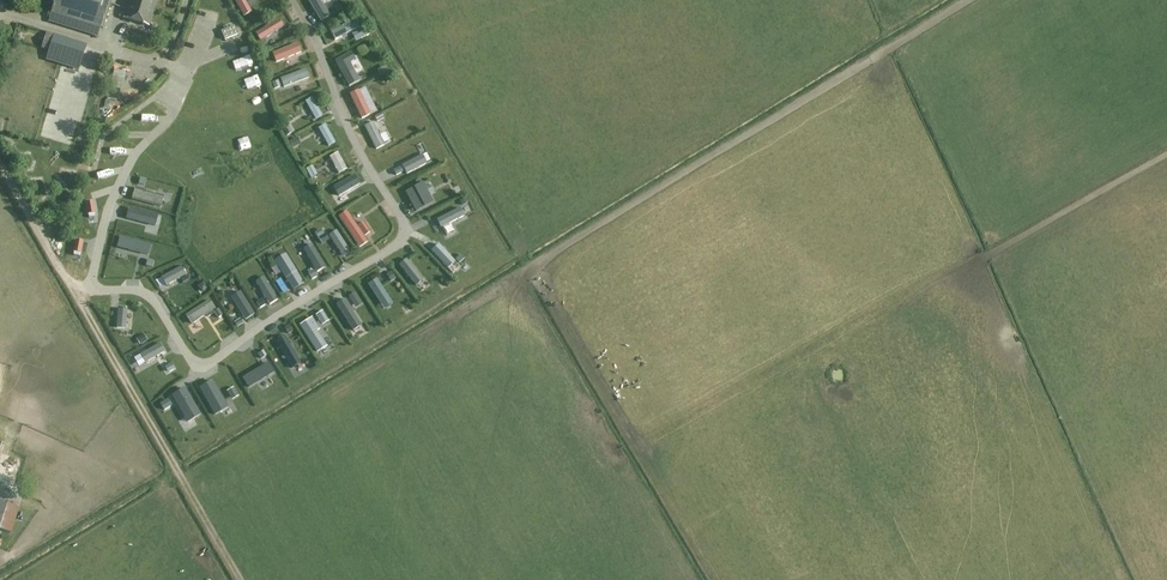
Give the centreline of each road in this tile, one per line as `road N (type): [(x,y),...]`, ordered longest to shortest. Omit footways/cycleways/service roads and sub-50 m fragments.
road 1 (track): [(526,275),(967,0)]
road 2 (track): [(0,163),(236,579)]
road 3 (track): [(985,259),(1166,159)]

